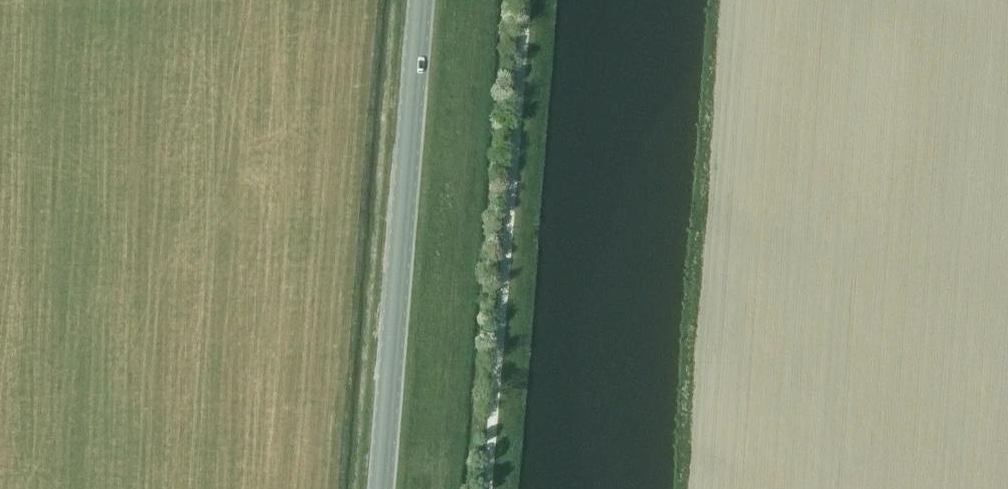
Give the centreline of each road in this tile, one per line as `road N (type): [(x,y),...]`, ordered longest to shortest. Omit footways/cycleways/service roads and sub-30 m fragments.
road 1 (secondary): [(421,0),(382,488)]

